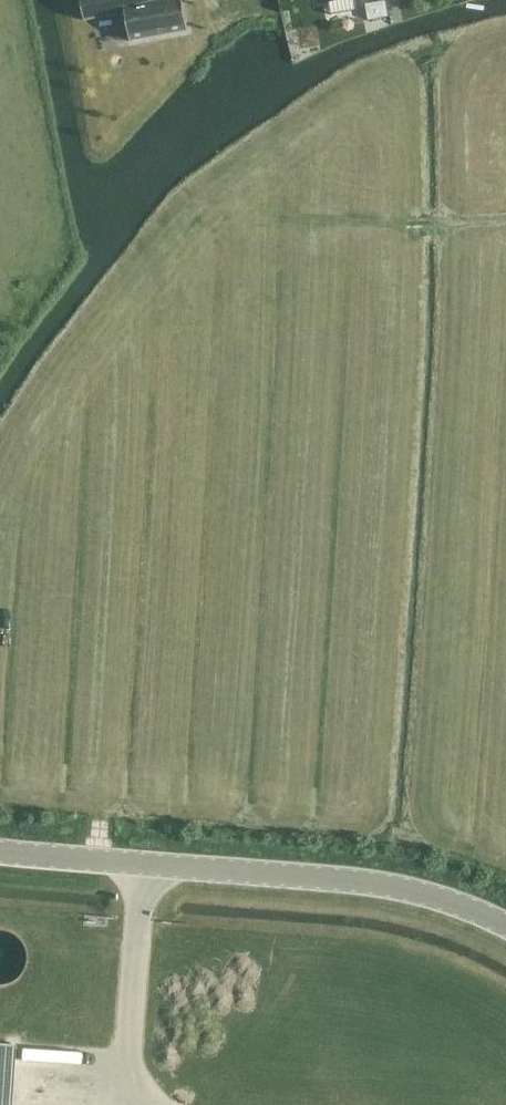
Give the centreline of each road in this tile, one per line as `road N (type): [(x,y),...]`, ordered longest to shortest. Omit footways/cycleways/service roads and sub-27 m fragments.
road 1 (tertiary): [(505,921),(376,883),(0,851)]

